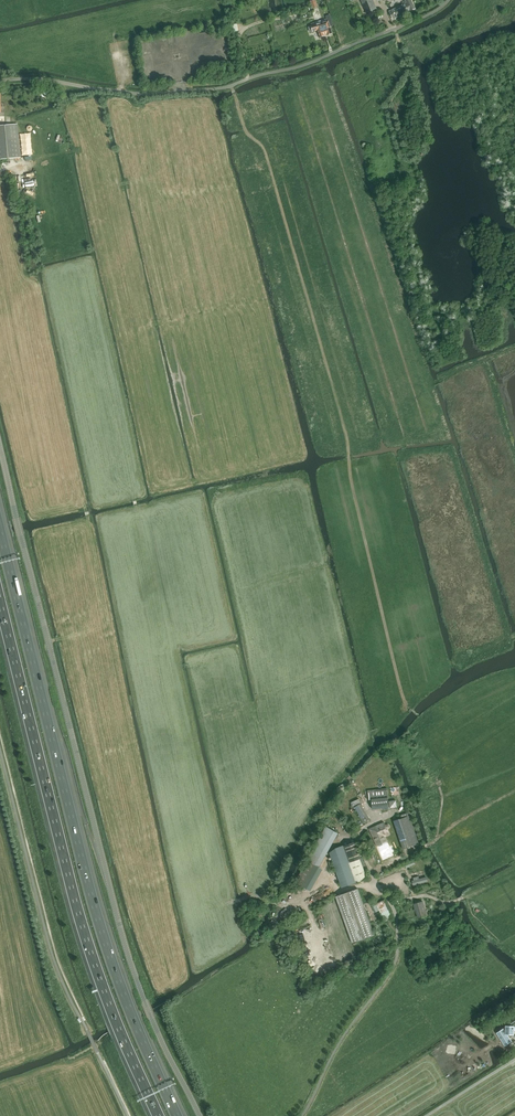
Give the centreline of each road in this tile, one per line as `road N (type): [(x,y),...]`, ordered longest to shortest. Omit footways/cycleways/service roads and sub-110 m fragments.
road 1 (unclassified): [(200,1115),(126,949),(0,450)]
road 2 (track): [(411,709),(344,428),(267,158),(246,132),(231,86)]
road 3 (motorway): [(177,1115),(101,931),(0,532)]
road 4 (motorway): [(0,602),(81,924),(158,1115)]
road 5 (residential): [(0,81),(147,95),(215,90),(318,61),(449,0)]
road 6 (track): [(514,870),(456,901),(387,897)]

